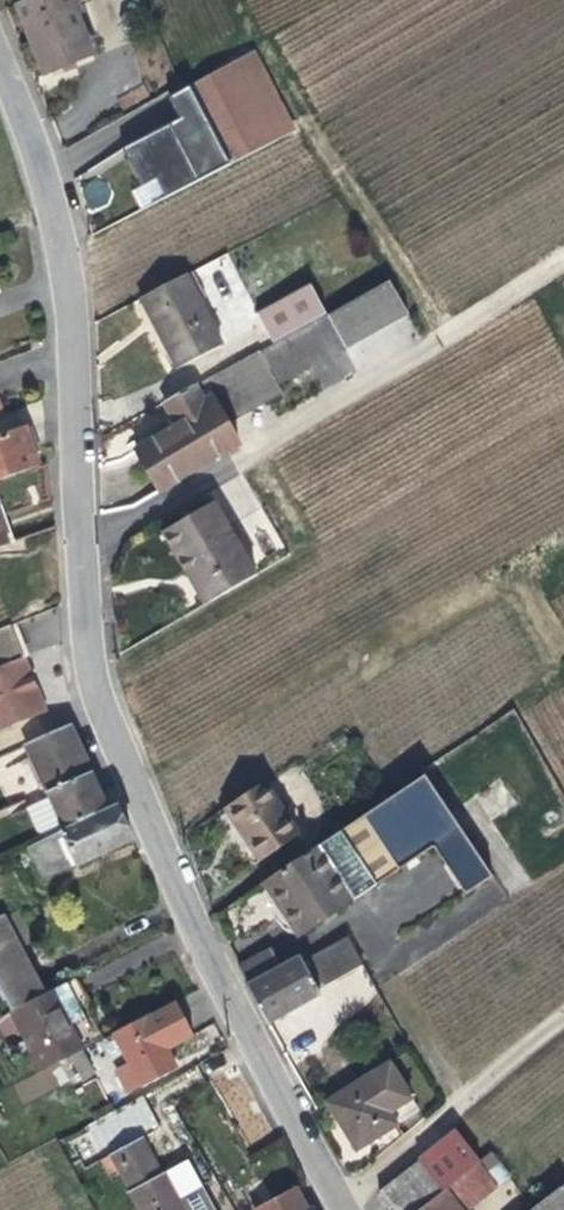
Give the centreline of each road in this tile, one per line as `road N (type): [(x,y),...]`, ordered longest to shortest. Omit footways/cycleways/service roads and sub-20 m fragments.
road 1 (tertiary): [(350,1209),(102,696),(87,619),(74,265),(0,56)]
road 2 (track): [(563,264),(303,427),(85,545)]
road 3 (track): [(344,1200),(563,1023)]

